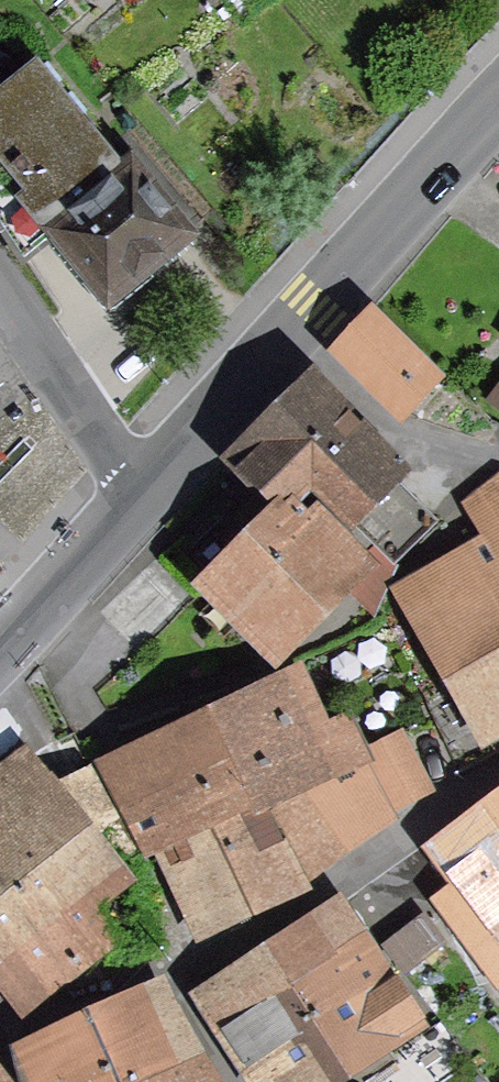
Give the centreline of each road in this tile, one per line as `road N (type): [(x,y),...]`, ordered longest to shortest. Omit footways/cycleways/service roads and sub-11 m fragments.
road 1 (residential): [(145,972),(317,893),(451,794),(498,769)]
road 2 (tertiary): [(498,111),(287,352)]
road 3 (residential): [(0,264),(152,475)]
road 4 (residential): [(498,469),(406,451),(287,352)]
road 5 (tertiary): [(152,475),(0,645)]
road 6 (tertiary): [(287,352),(152,475)]
road 7 (residential): [(0,1041),(145,972)]
road 8 (residential): [(145,972),(225,1081)]

